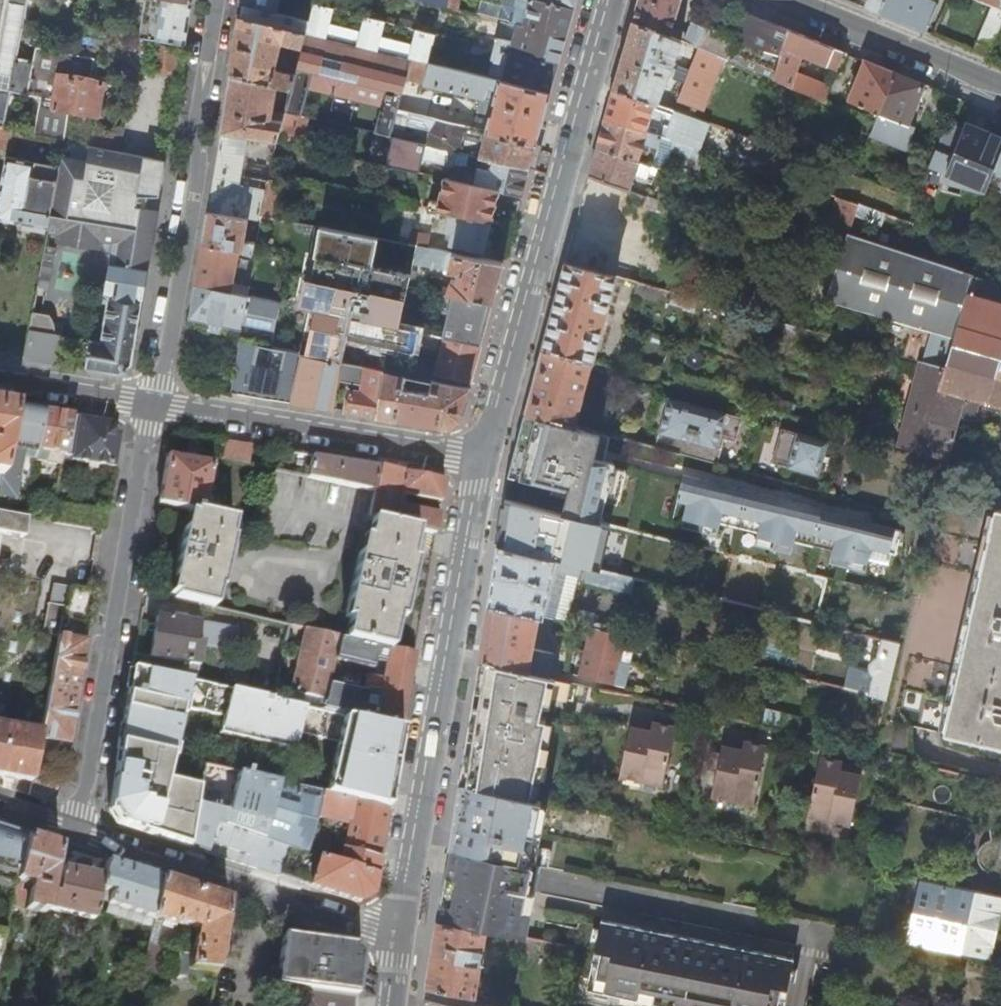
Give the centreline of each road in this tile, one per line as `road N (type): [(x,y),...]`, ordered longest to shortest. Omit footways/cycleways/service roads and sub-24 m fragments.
road 1 (residential): [(399,936),(485,459)]
road 2 (residential): [(485,459),(610,0)]
road 3 (residential): [(153,407),(76,833)]
road 4 (residential): [(218,0),(164,382),(153,407)]
road 5 (residential): [(76,833),(399,936)]
road 6 (residential): [(153,407),(485,459)]
road 7 (residential): [(776,0),(1000,91)]
road 8 (residential): [(0,381),(153,407)]

